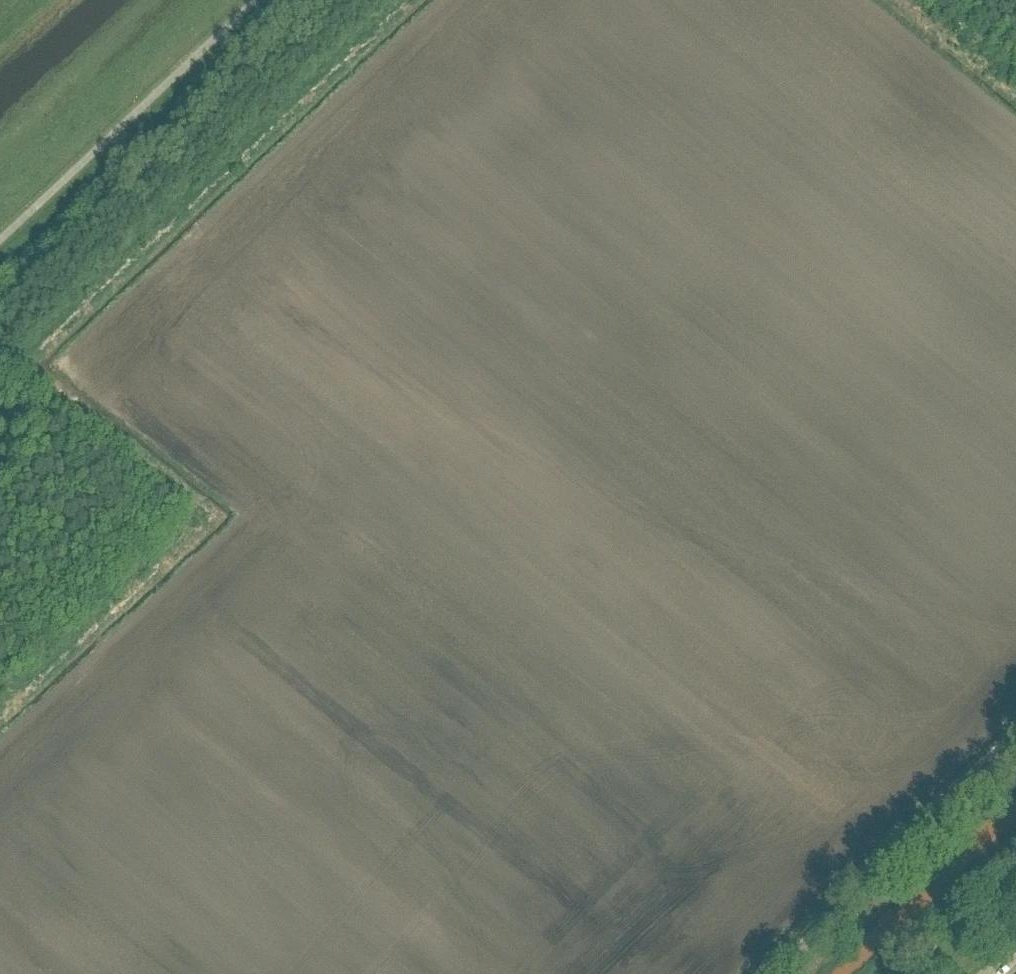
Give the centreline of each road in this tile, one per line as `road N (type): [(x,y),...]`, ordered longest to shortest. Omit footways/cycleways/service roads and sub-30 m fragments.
road 1 (residential): [(776,973),(1015,747)]

